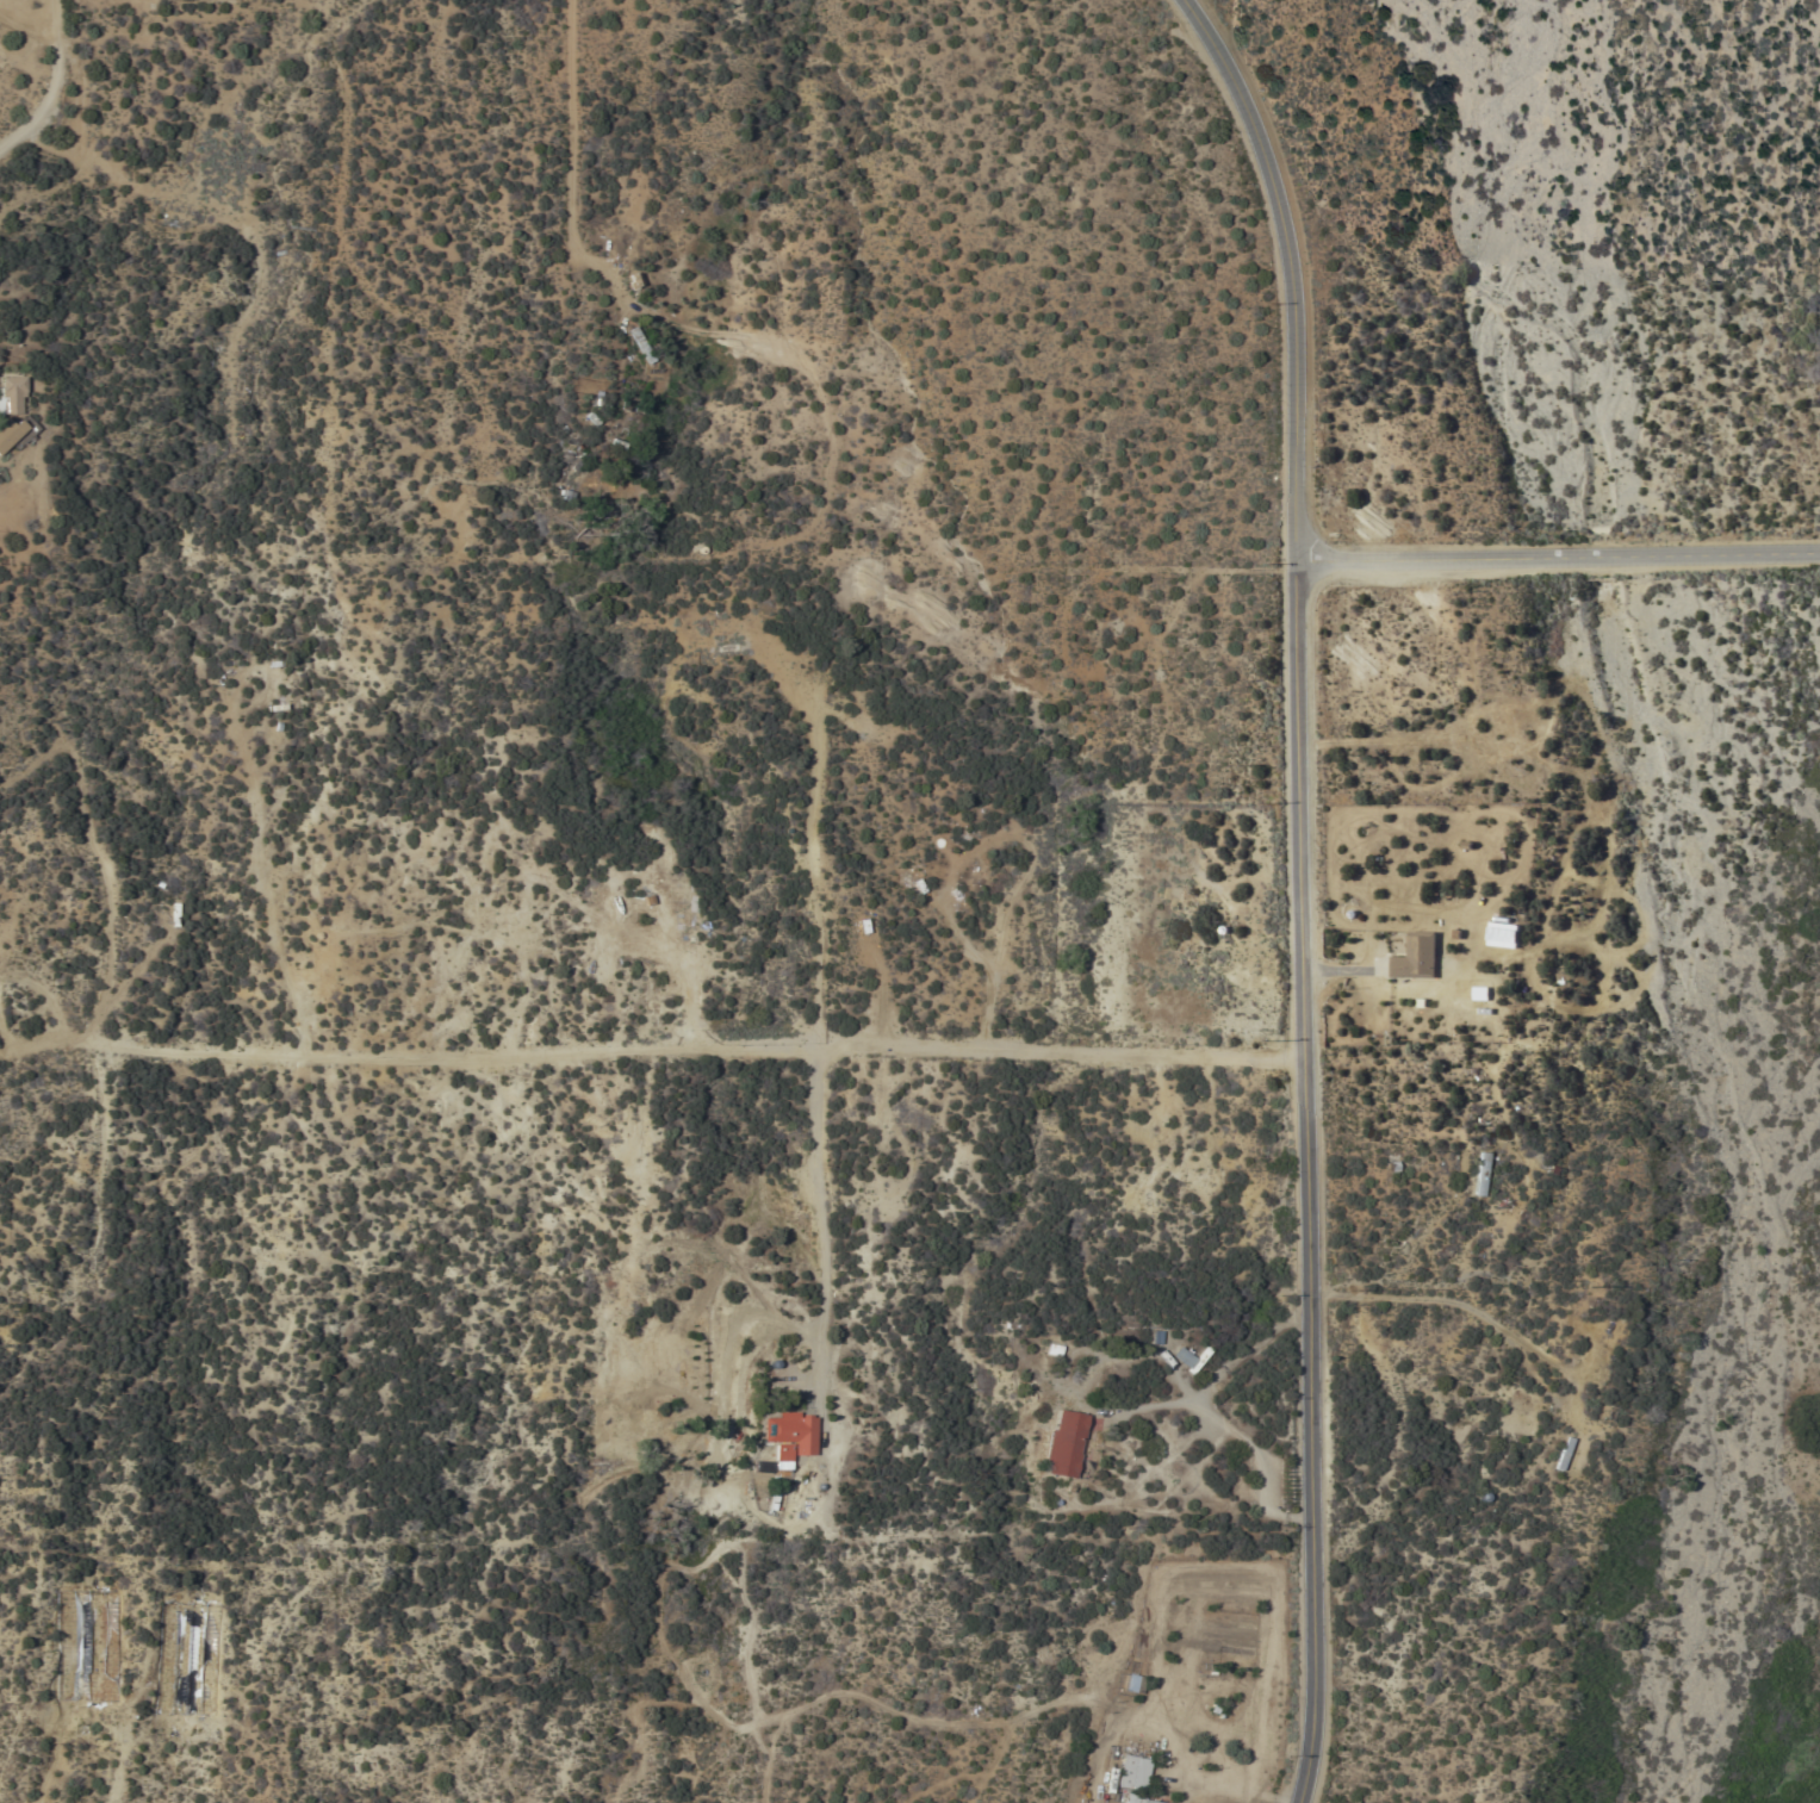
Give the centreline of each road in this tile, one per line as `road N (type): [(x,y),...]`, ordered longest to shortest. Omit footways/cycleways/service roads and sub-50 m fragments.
road 1 (tertiary): [(1311,558),(1312,1723),(1299,1802)]
road 2 (tertiary): [(1172,0),(1268,117),(1297,191),(1311,558)]
road 3 (tertiary): [(1311,558),(1819,551)]

